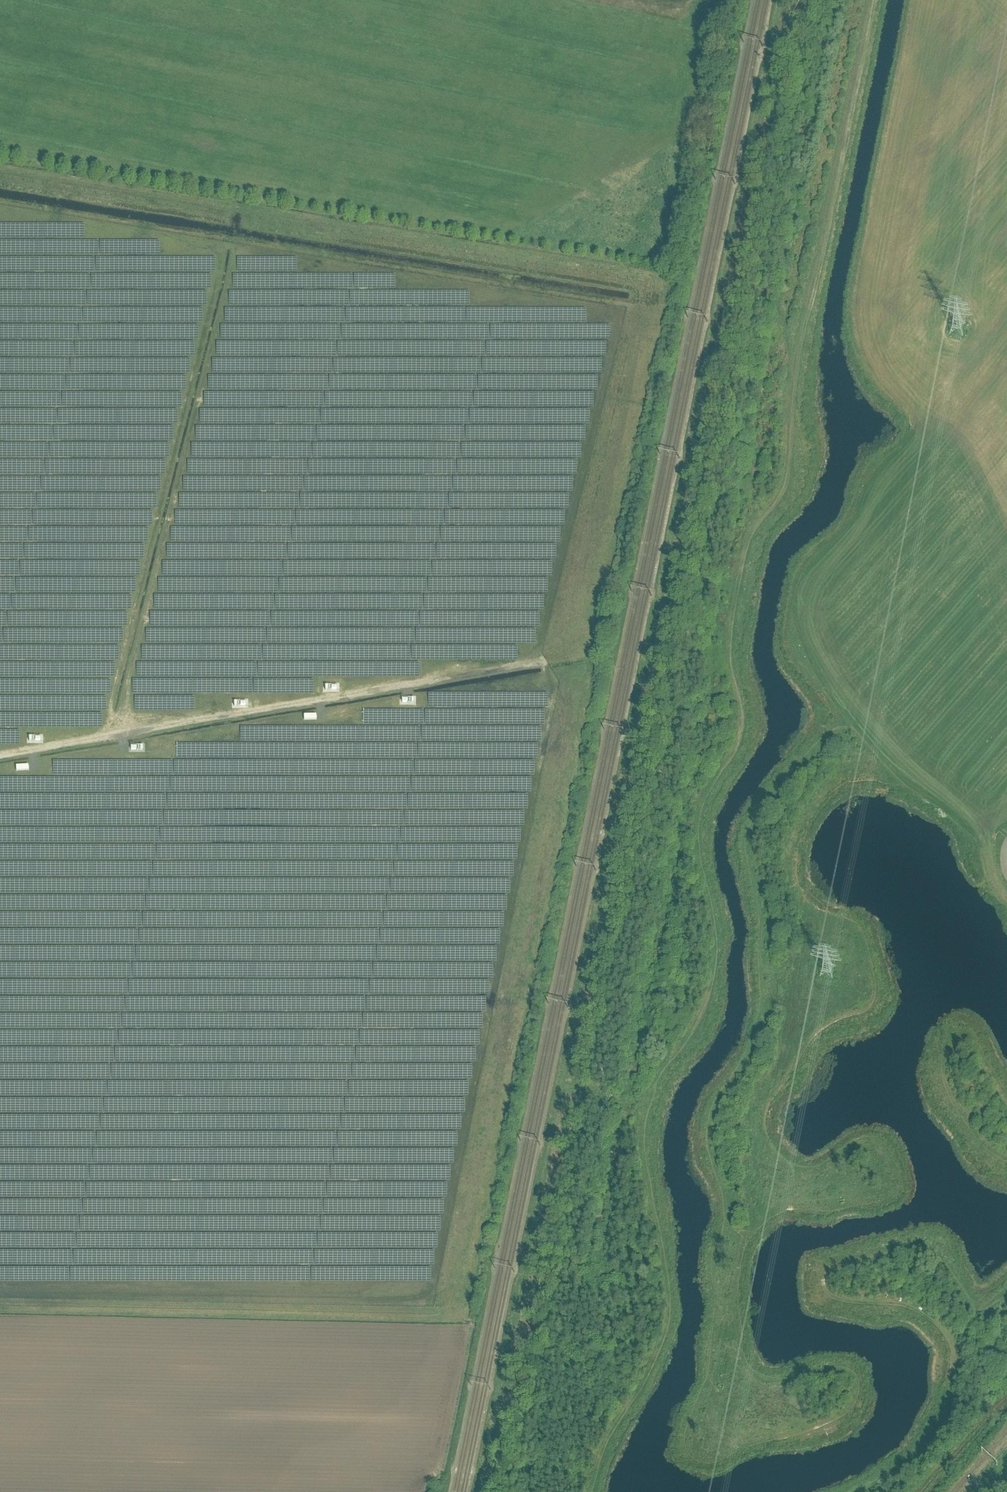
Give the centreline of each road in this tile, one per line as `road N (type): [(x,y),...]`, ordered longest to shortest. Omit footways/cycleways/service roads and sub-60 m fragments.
road 1 (unknown): [(1006,452),(952,718)]

